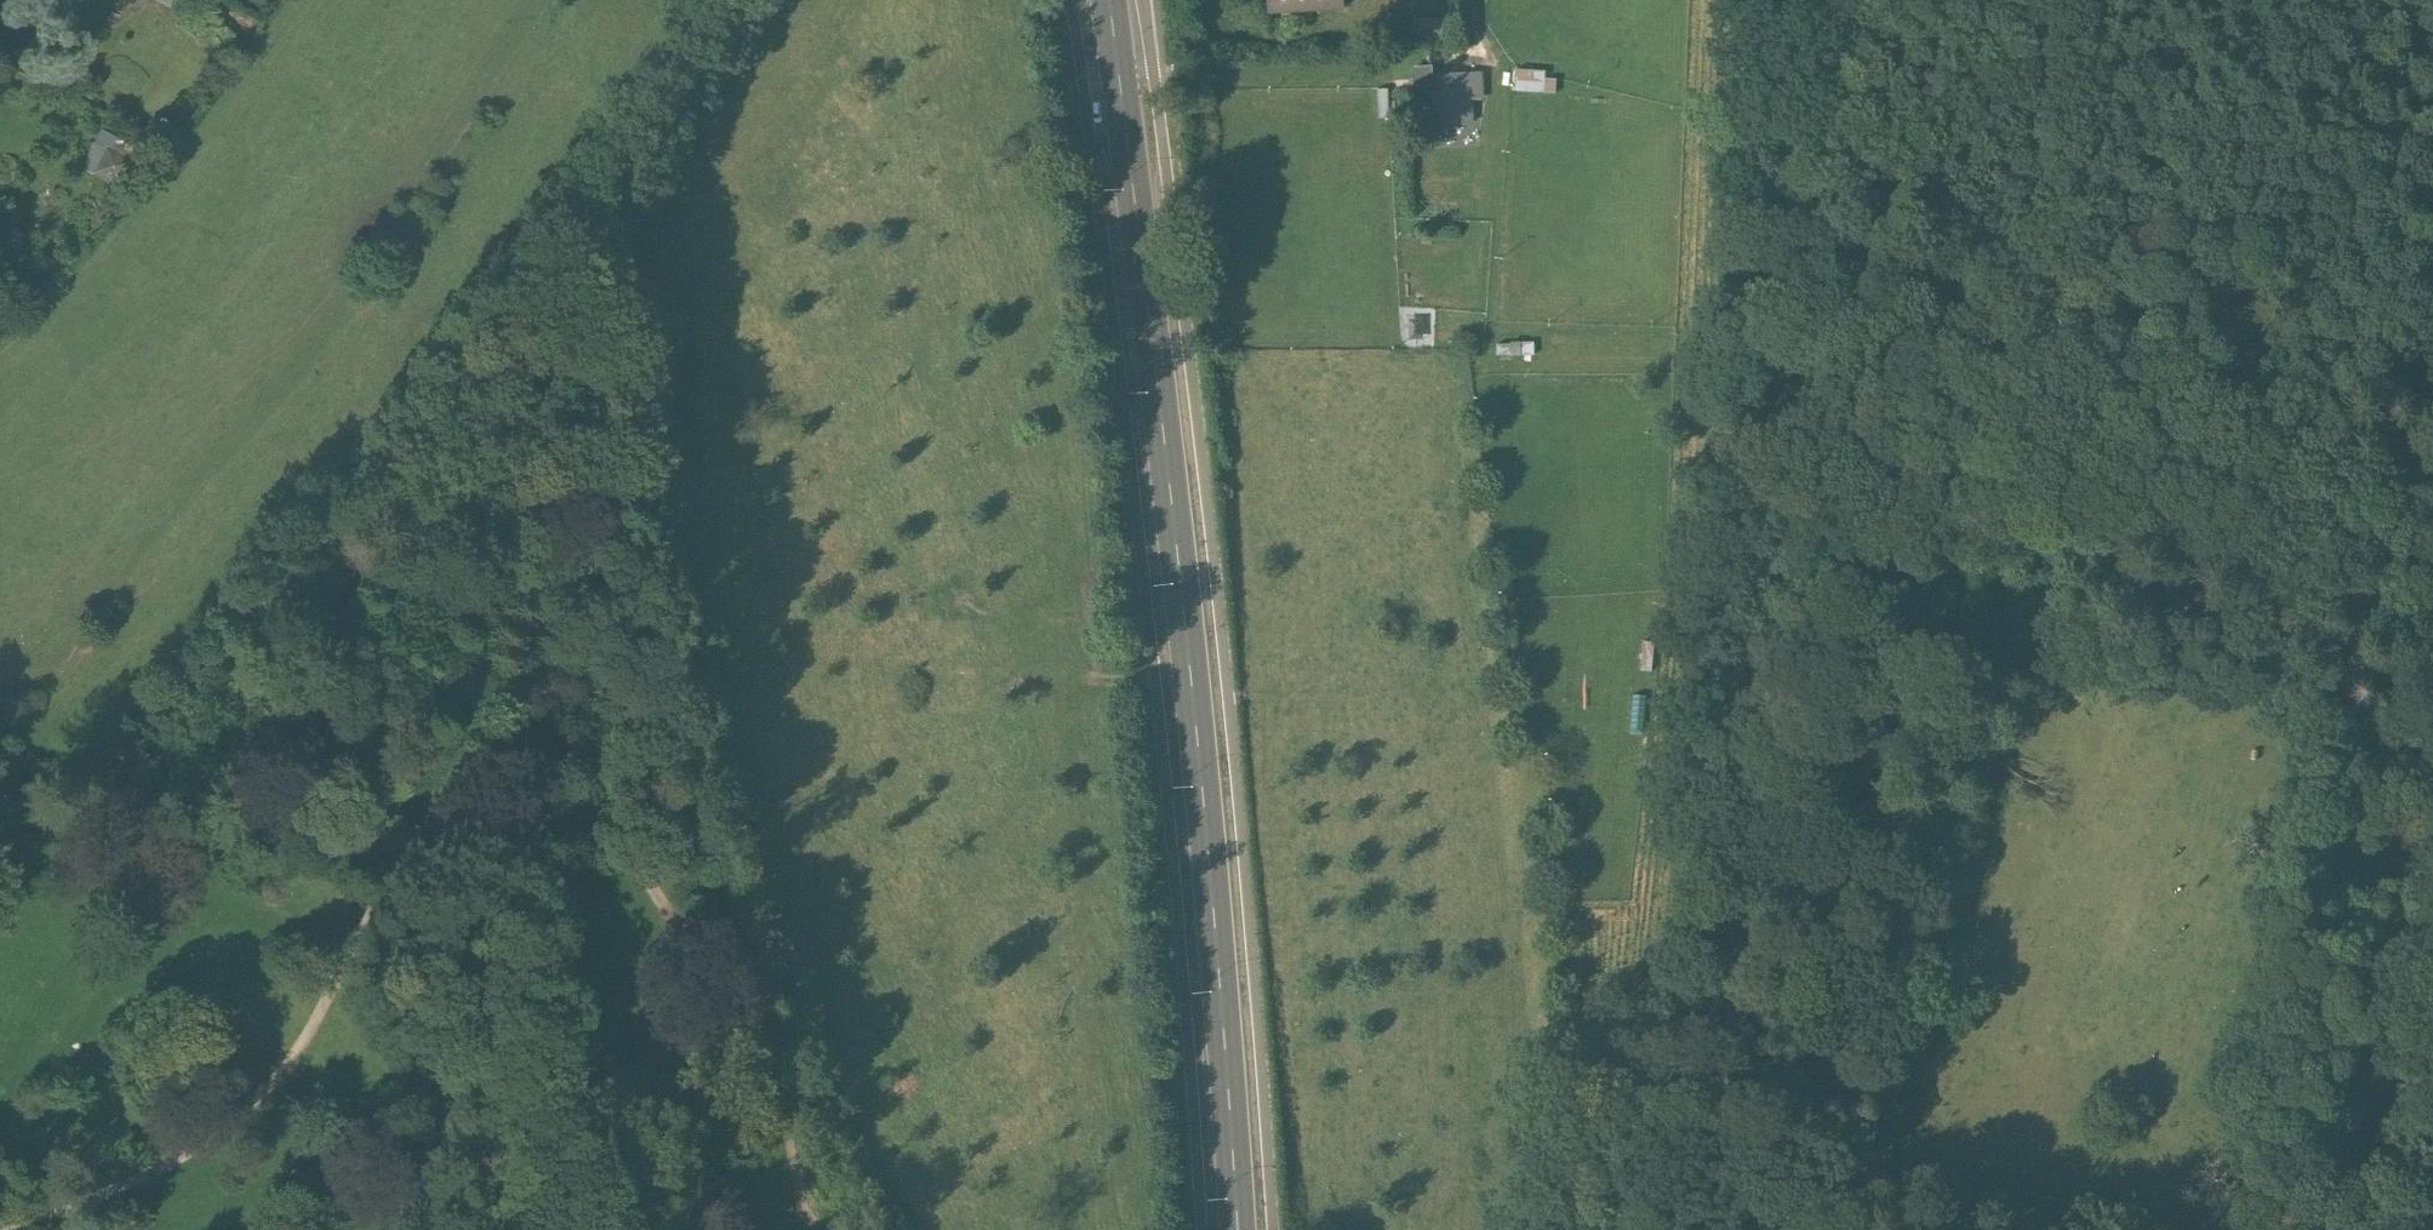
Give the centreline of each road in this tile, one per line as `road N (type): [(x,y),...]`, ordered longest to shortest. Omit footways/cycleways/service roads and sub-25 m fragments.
road 1 (track): [(1807,0),(1822,279),(1756,785),(1768,894),(1762,969),(1689,1193),(1687,1229)]
road 2 (primary): [(1235,1229),(1212,903),(1109,0)]
road 3 (track): [(1189,676),(1064,684)]

